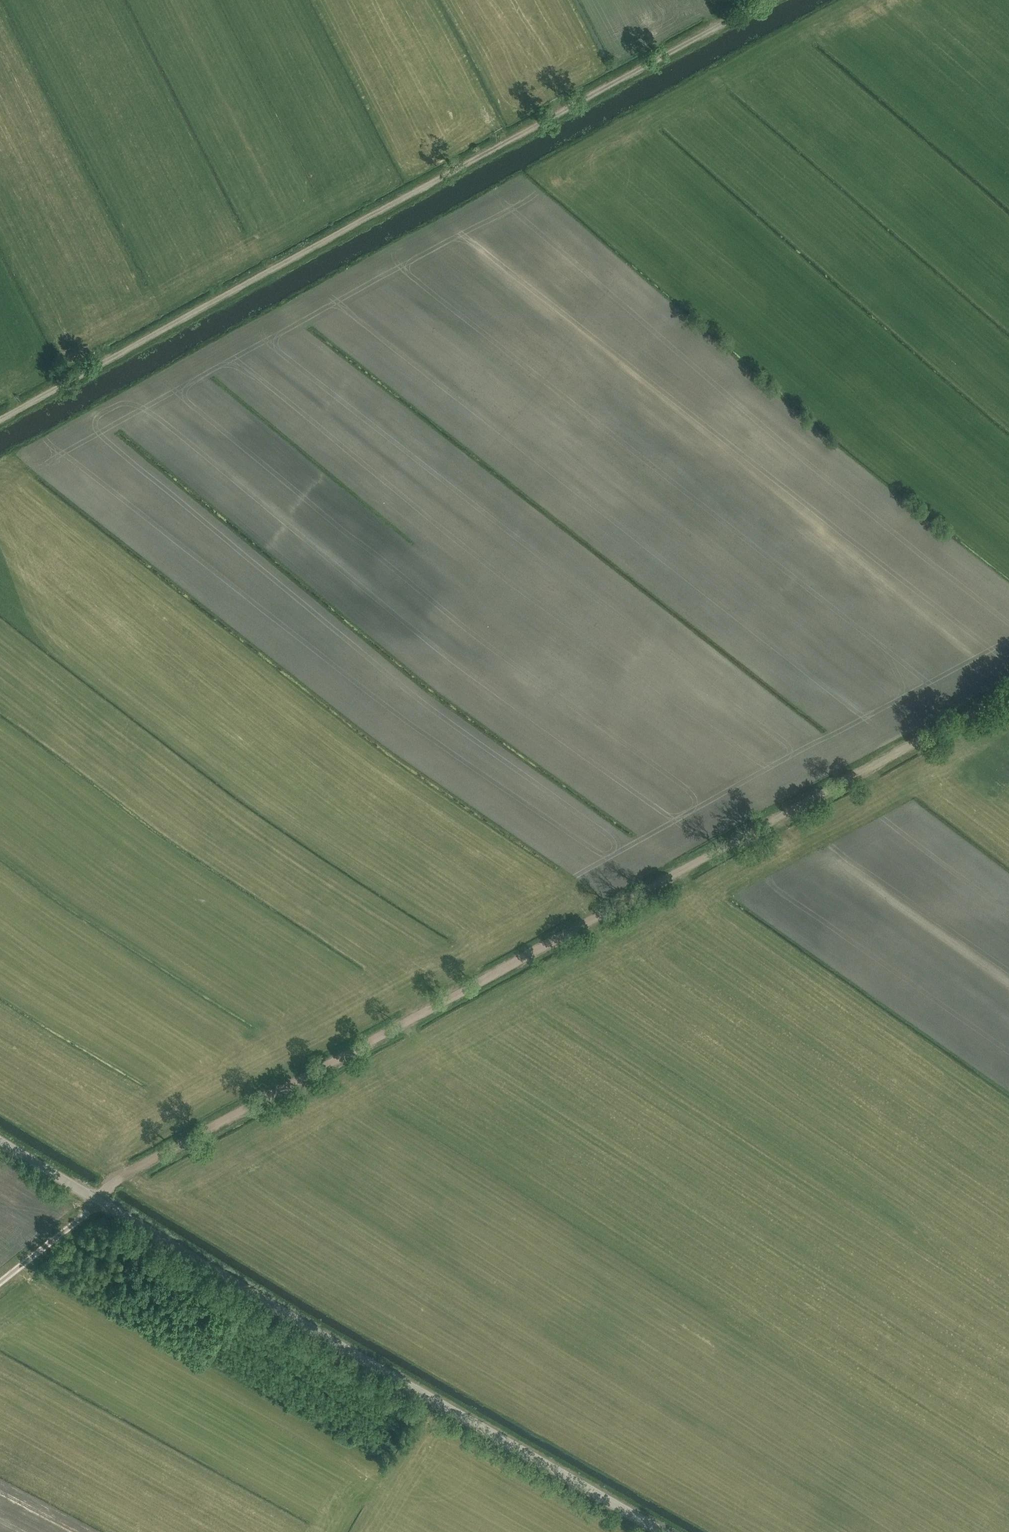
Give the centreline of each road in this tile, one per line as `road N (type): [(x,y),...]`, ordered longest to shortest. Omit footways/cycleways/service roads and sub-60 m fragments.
road 1 (track): [(0,1284),(120,1176),(1008,692)]
road 2 (track): [(0,416),(761,0)]
road 3 (unclassified): [(663,1531),(0,1140)]

